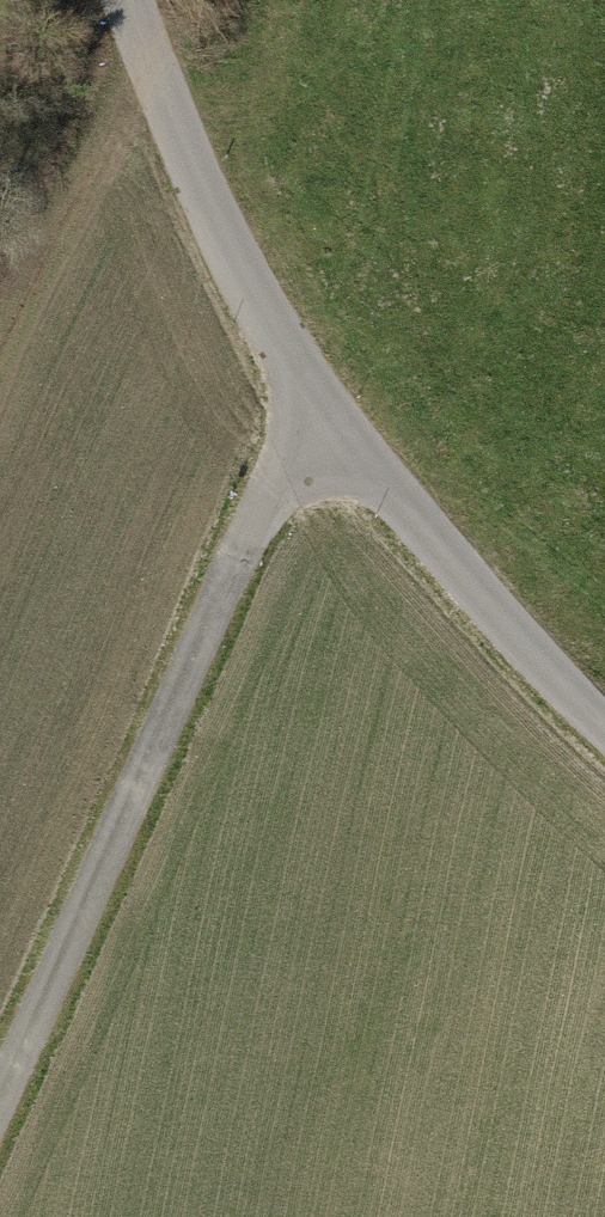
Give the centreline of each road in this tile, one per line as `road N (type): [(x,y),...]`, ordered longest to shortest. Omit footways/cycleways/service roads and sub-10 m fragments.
road 1 (residential): [(335,420),(270,490),(237,549),(0,1105)]
road 2 (residential): [(124,0),(233,264),(335,420)]
road 3 (residential): [(335,420),(464,578),(604,729)]

